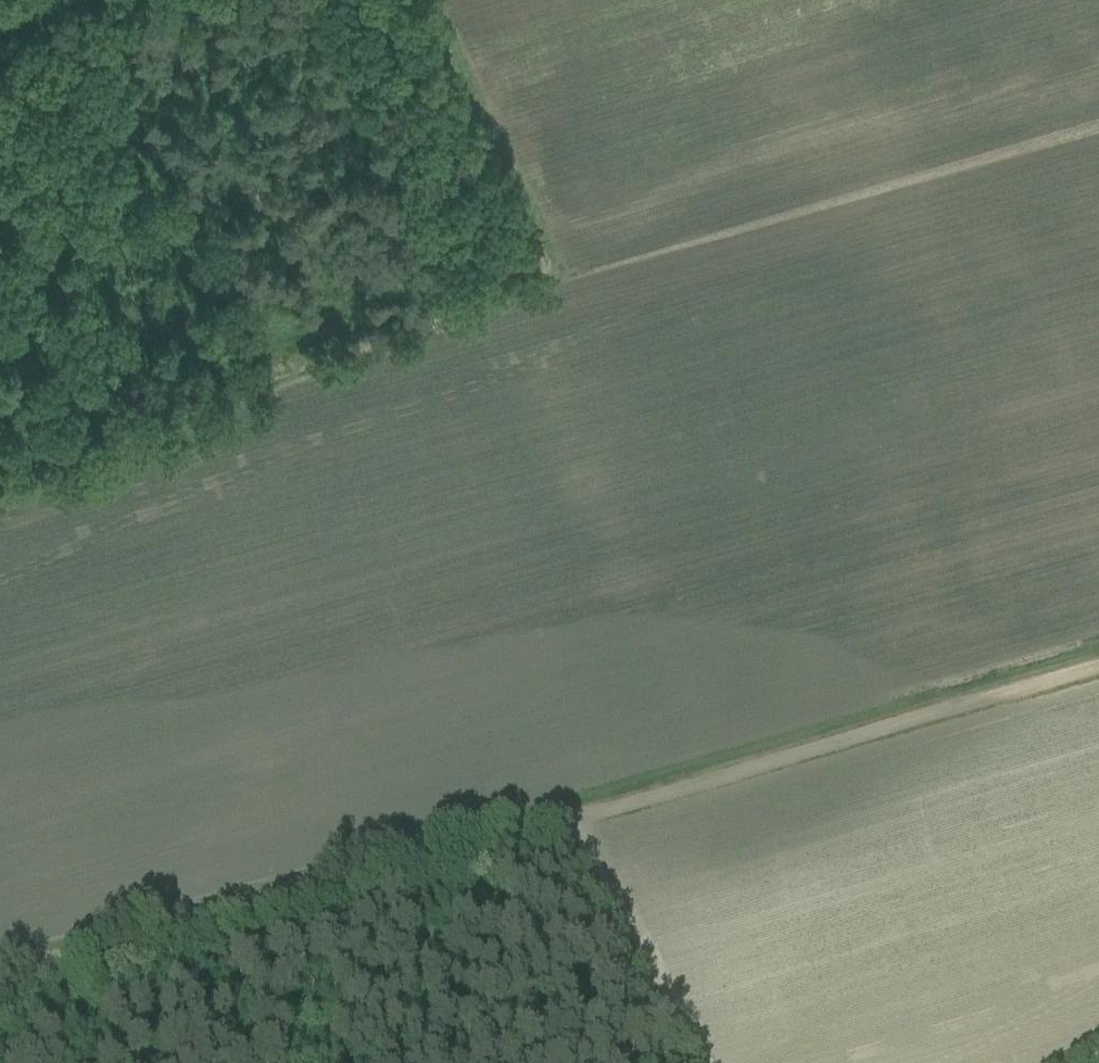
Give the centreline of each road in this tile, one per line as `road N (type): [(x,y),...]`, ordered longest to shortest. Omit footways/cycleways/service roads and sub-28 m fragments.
road 1 (track): [(1098,664),(592,819),(0,972)]

